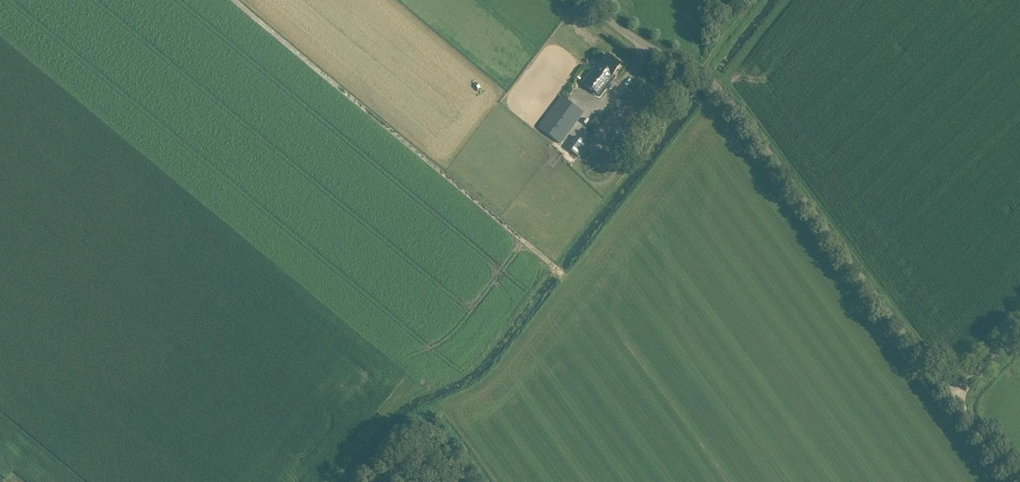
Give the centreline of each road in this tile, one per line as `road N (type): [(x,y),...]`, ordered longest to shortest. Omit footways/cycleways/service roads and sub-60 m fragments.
road 1 (unclassified): [(955,404),(735,104),(584,0)]
road 2 (track): [(571,282),(233,0)]

